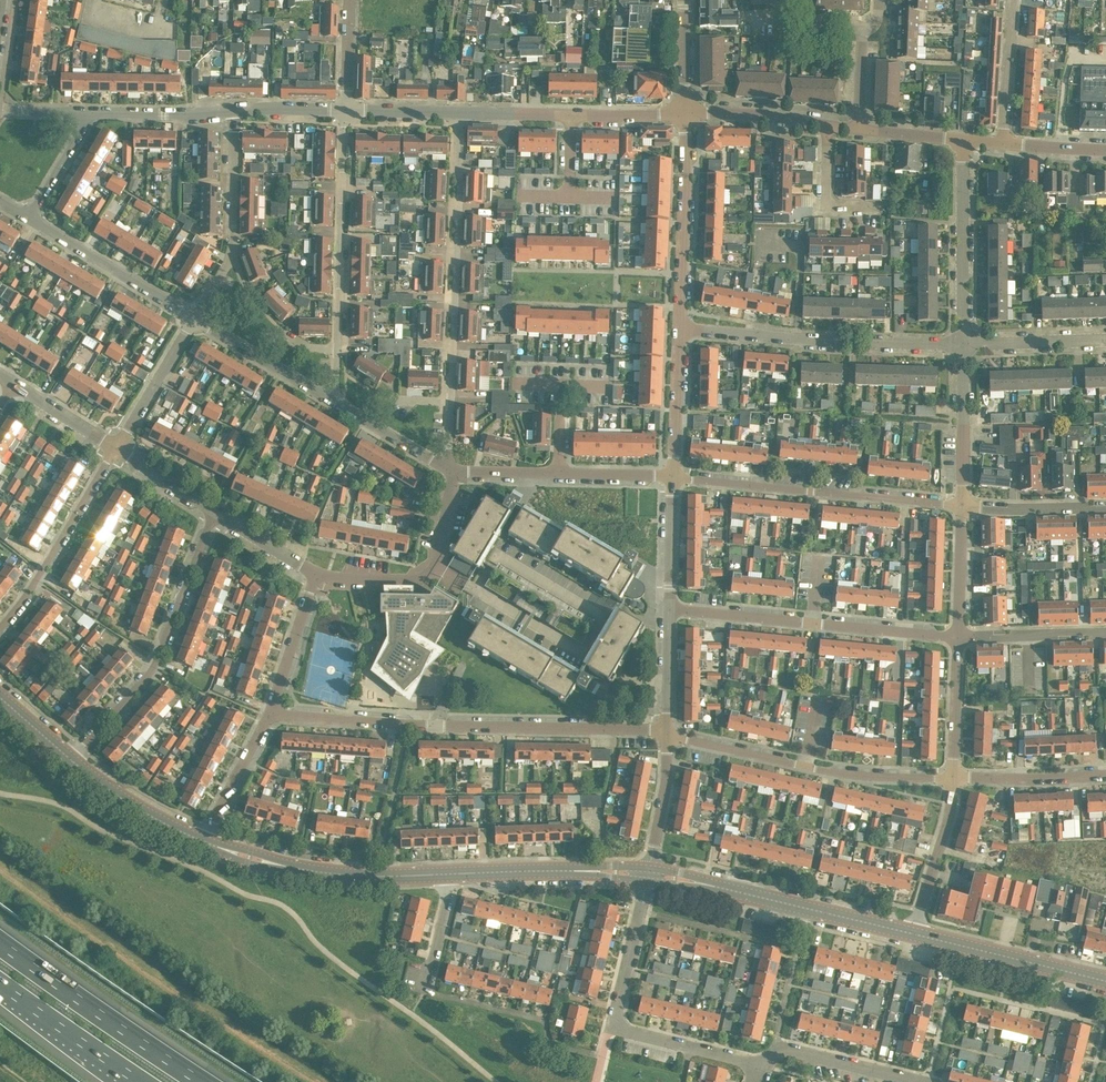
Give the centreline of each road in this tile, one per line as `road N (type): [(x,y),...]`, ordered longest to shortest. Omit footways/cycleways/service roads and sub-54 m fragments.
road 1 (residential): [(666,730),(272,714)]
road 2 (residential): [(759,1065),(617,1026),(649,874)]
road 3 (residential): [(345,110),(338,404)]
road 4 (residential): [(674,478),(965,504)]
road 5 (residential): [(952,777),(832,772),(666,730)]
road 6 (residential): [(448,404),(455,113)]
road 7 (residential): [(959,638),(670,609)]
road 8 (residential): [(216,514),(154,666),(74,760)]
road 9 (residential): [(679,329),(965,343)]
road 10 (tertiary): [(915,934),(649,874)]
road 11 (tertiary): [(455,875),(307,870),(201,839)]
road 12 (motorway): [(202,1081),(0,943)]
road 13 (residential): [(0,631),(118,448)]
road 14 (residential): [(451,472),(437,560),(409,580),(315,574)]
road 15 (residential): [(194,318),(229,261),(235,237),(235,111)]
road 16 (residential): [(685,114),(679,329)]
road 17 (residential): [(965,343),(964,140)]
road 18 (tertiary): [(1105,981),(915,934)]
road 19 (residential): [(194,318),(29,214)]
road 20 (tertiary): [(649,874),(455,875)]
road 21 (motorway): [(0,984),(141,1081)]
road 22 (residential): [(338,404),(194,318)]
road 23 (residential): [(916,1081),(778,1051),(759,1065)]
road 24 (residential): [(915,934),(952,777)]
road 25 (residential): [(965,504),(965,343)]
road 26 (residential): [(952,777),(1105,776)]
road 27 (residential): [(118,448),(194,318)]
road 28 (tertiary): [(201,839),(74,760)]
road 29 (residential): [(679,329),(674,478)]
road 30 (residential): [(87,113),(235,111)]
road 31 (residential): [(1005,147),(1014,0)]
road 32 (residential): [(831,129),(685,114)]
road 33 (residential): [(272,714),(315,574)]
road 34 (residential): [(1105,634),(959,638)]
road 35 (residential): [(666,730),(667,782),(649,874)]
road 36 (residential): [(201,839),(272,714)]
road 37 (residential): [(1105,507),(965,504)]
road 38 (residential): [(965,343),(1105,341)]
road 39 (residential): [(952,777),(959,638)]
road 40 (residential): [(959,638),(965,504)]
road 41 (residential): [(451,472),(338,404)]
road 42 (residential): [(881,210),(826,205),(831,129)]
road 43 (residential): [(674,478),(670,609)]
road 44 (residential): [(118,448),(14,384)]
road 45 (residential): [(670,609),(666,730)]

